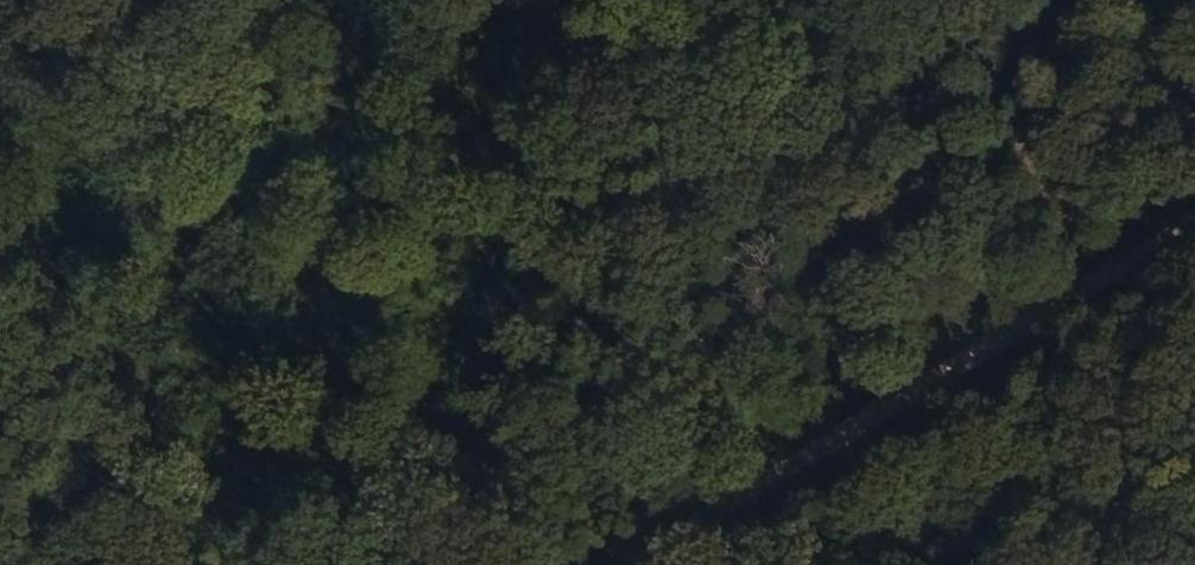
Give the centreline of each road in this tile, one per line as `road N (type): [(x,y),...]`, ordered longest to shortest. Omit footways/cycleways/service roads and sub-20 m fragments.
road 1 (track): [(1194,208),(597,564)]
road 2 (track): [(409,564),(670,0)]
road 3 (track): [(0,298),(213,564)]

